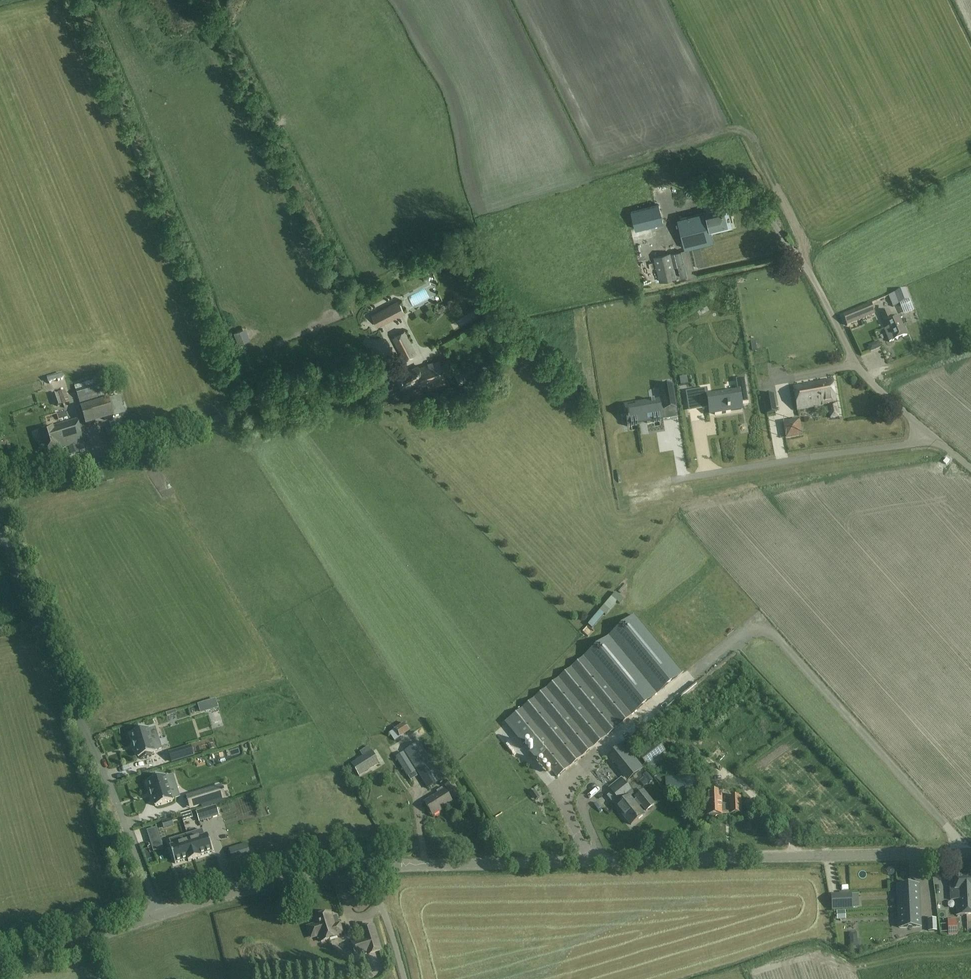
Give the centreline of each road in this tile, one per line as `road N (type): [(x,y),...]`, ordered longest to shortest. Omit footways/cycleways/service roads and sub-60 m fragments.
road 1 (unclassified): [(369,867),(970,854)]
road 2 (unclassified): [(162,915),(0,530)]
road 3 (residential): [(677,479),(931,435)]
road 4 (unclassified): [(0,492),(238,412)]
road 5 (unclassified): [(931,435),(860,369),(794,252)]
road 6 (unclassified): [(162,915),(369,867)]
road 7 (unclassified): [(0,965),(162,915)]

